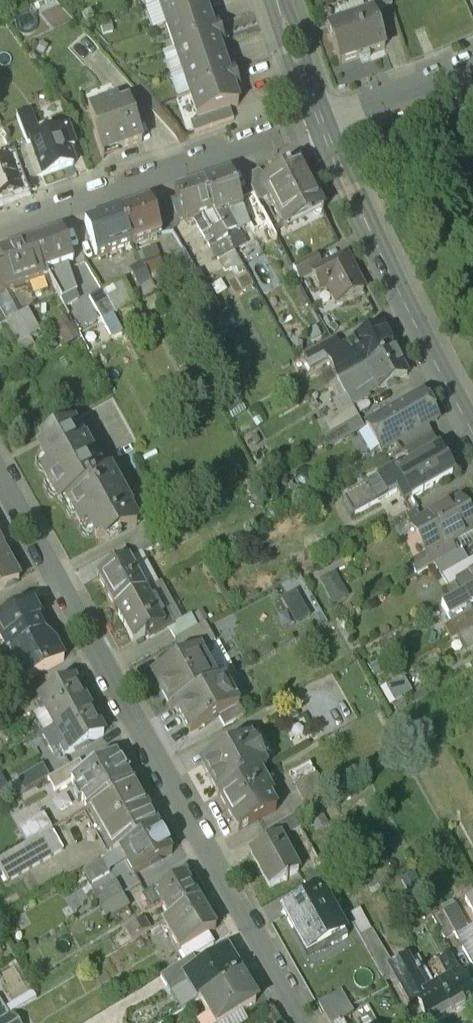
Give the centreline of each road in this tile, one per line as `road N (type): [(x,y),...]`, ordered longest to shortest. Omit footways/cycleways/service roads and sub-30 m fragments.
road 1 (residential): [(0,471),(177,807),(304,1022)]
road 2 (residential): [(318,114),(425,347),(472,427)]
road 3 (residential): [(318,114),(0,221)]
road 4 (residential): [(472,57),(318,114)]
road 5 (residential): [(278,0),(318,114)]

